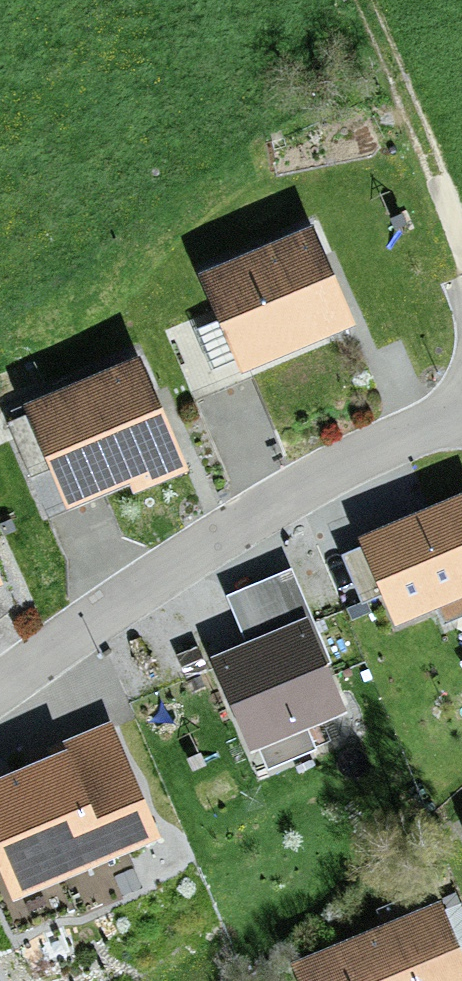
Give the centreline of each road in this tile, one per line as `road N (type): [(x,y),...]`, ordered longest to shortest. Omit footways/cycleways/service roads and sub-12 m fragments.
road 1 (residential): [(461,412),(305,483),(0,687)]
road 2 (track): [(461,244),(366,0)]

